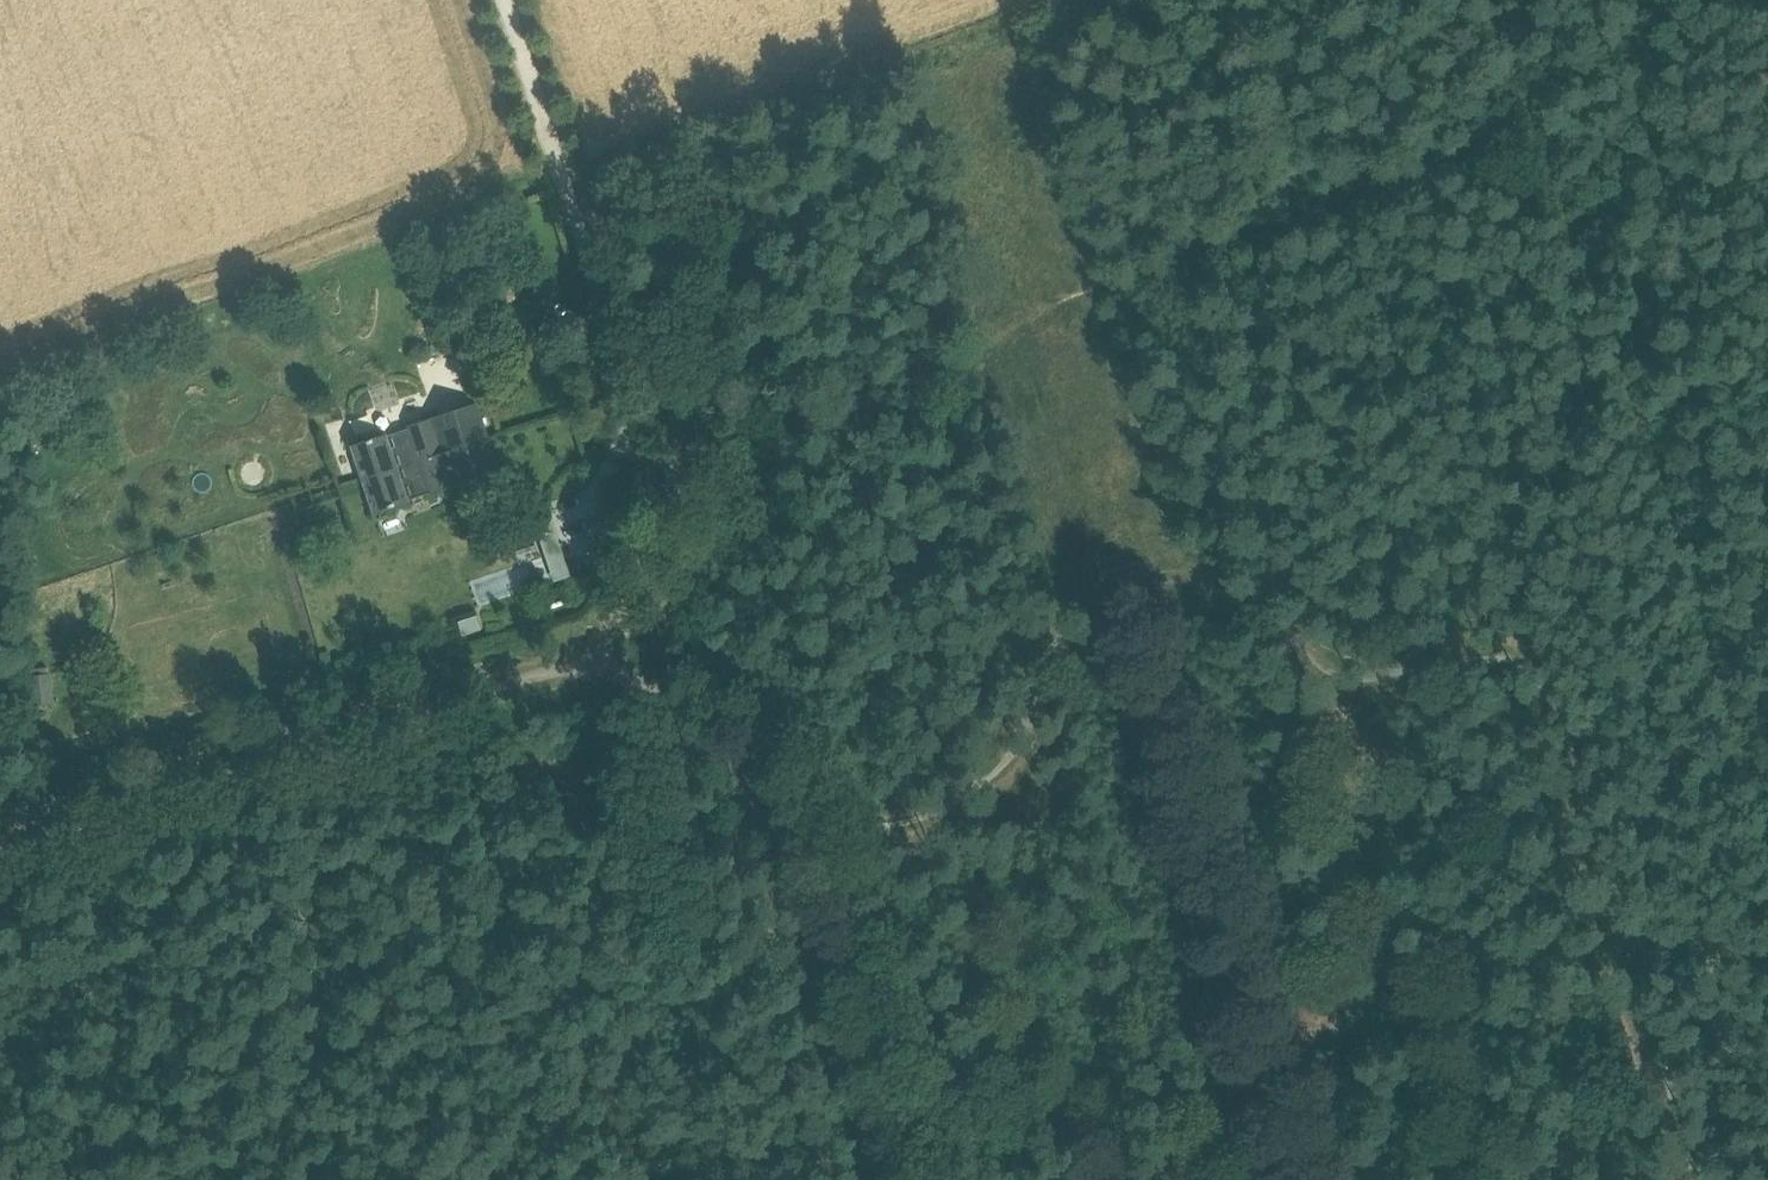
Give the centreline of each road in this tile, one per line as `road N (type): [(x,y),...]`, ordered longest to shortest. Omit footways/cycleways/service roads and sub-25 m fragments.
road 1 (track): [(1123,592),(1173,583),(1208,589),(1289,641),(1331,685),(1354,691),(1542,645),(1628,944)]
road 2 (track): [(0,830),(593,634)]
road 3 (track): [(665,489),(512,0)]
road 4 (track): [(814,847),(977,796),(1012,764),(1031,687),(1051,648),(1080,613),(1123,592)]
road 5 (track): [(814,847),(914,1179)]
road 6 (track): [(593,634),(804,782),(814,847)]
road 7 (track): [(1704,1179),(1628,944)]
road 8 (track): [(593,634),(665,489)]

